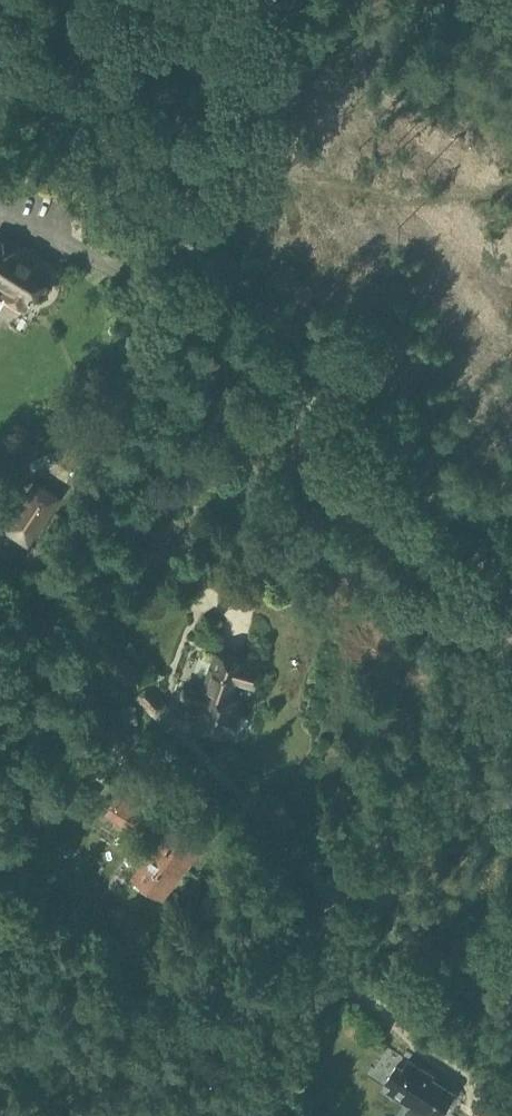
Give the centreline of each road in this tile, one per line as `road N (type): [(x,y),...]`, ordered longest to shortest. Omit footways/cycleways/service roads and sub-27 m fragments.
road 1 (unclassified): [(511,596),(0,16)]
road 2 (unclassified): [(198,1115),(511,628)]

